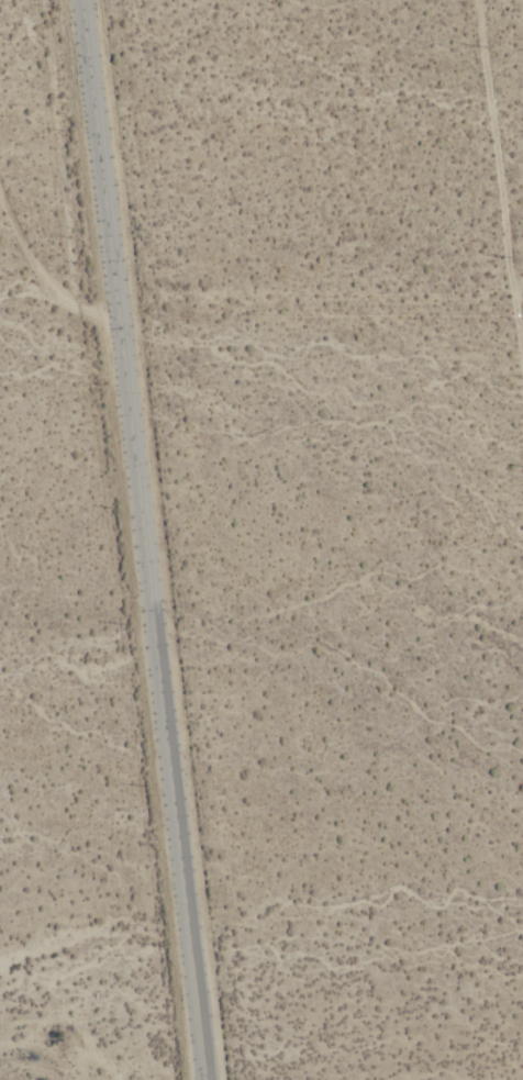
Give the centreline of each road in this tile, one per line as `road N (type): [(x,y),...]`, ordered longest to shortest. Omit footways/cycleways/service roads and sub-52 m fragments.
road 1 (tertiary): [(91,0),(205,1079)]
road 2 (track): [(477,0),(522,413)]
road 3 (track): [(522,275),(509,286),(464,292),(125,298)]
road 4 (track): [(126,310),(76,300),(23,225),(0,165)]

